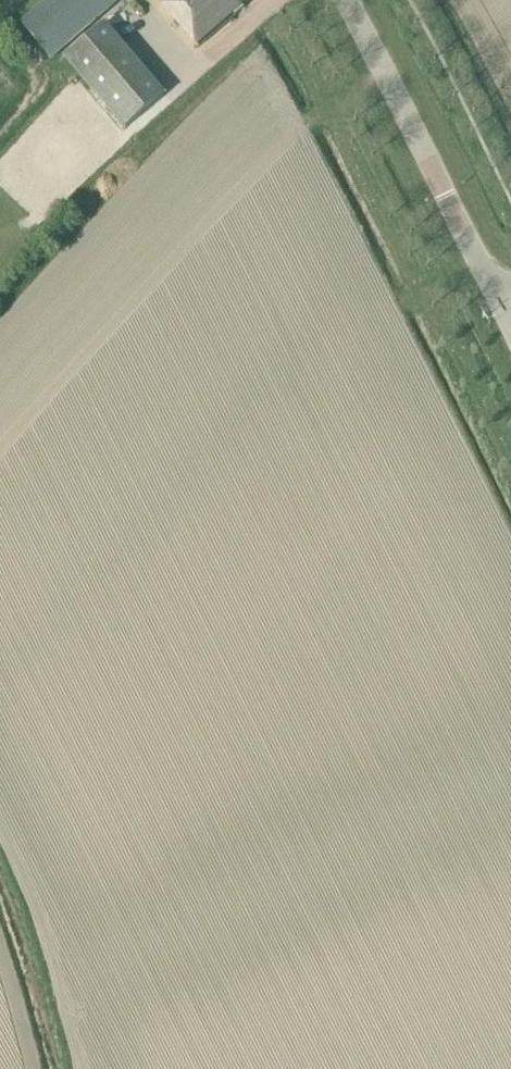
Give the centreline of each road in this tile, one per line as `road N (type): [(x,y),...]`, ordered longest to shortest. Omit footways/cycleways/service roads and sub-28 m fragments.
road 1 (tertiary): [(504,315),(343,0)]

